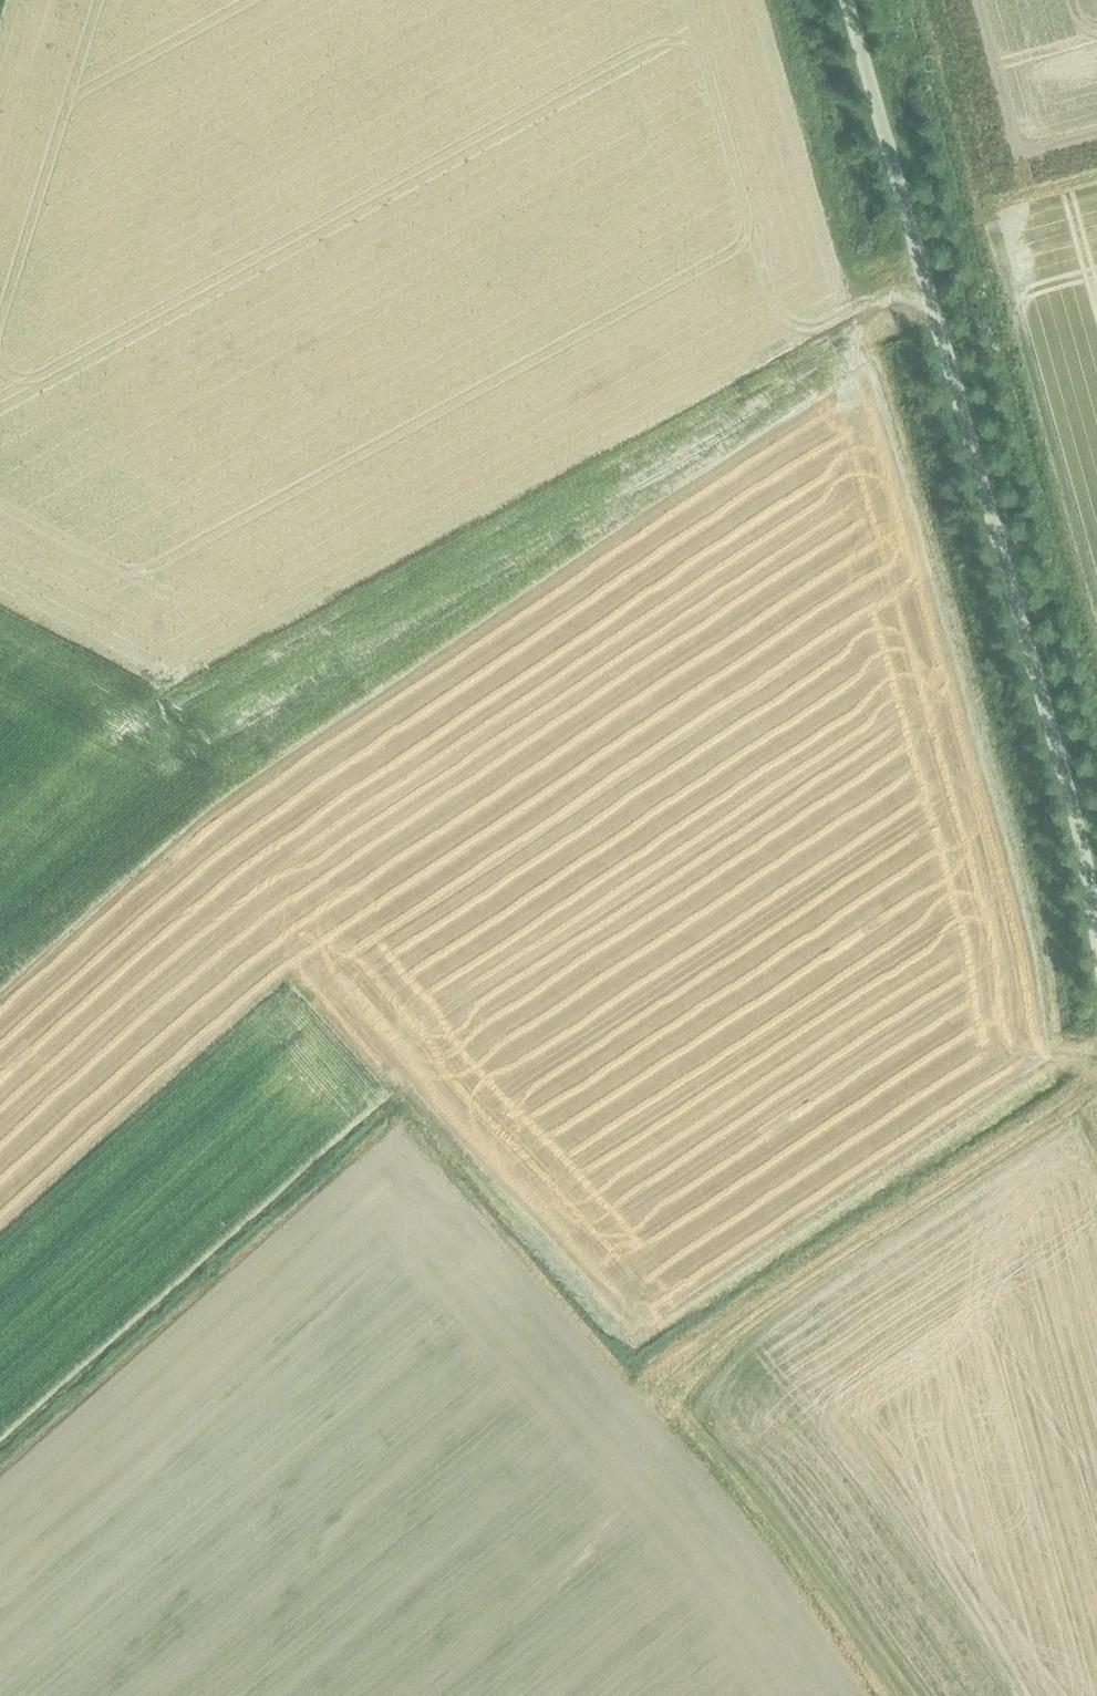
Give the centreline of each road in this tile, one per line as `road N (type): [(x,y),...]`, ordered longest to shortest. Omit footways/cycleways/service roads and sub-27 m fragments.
road 1 (unclassified): [(1096,920),(1063,763),(850,0)]

